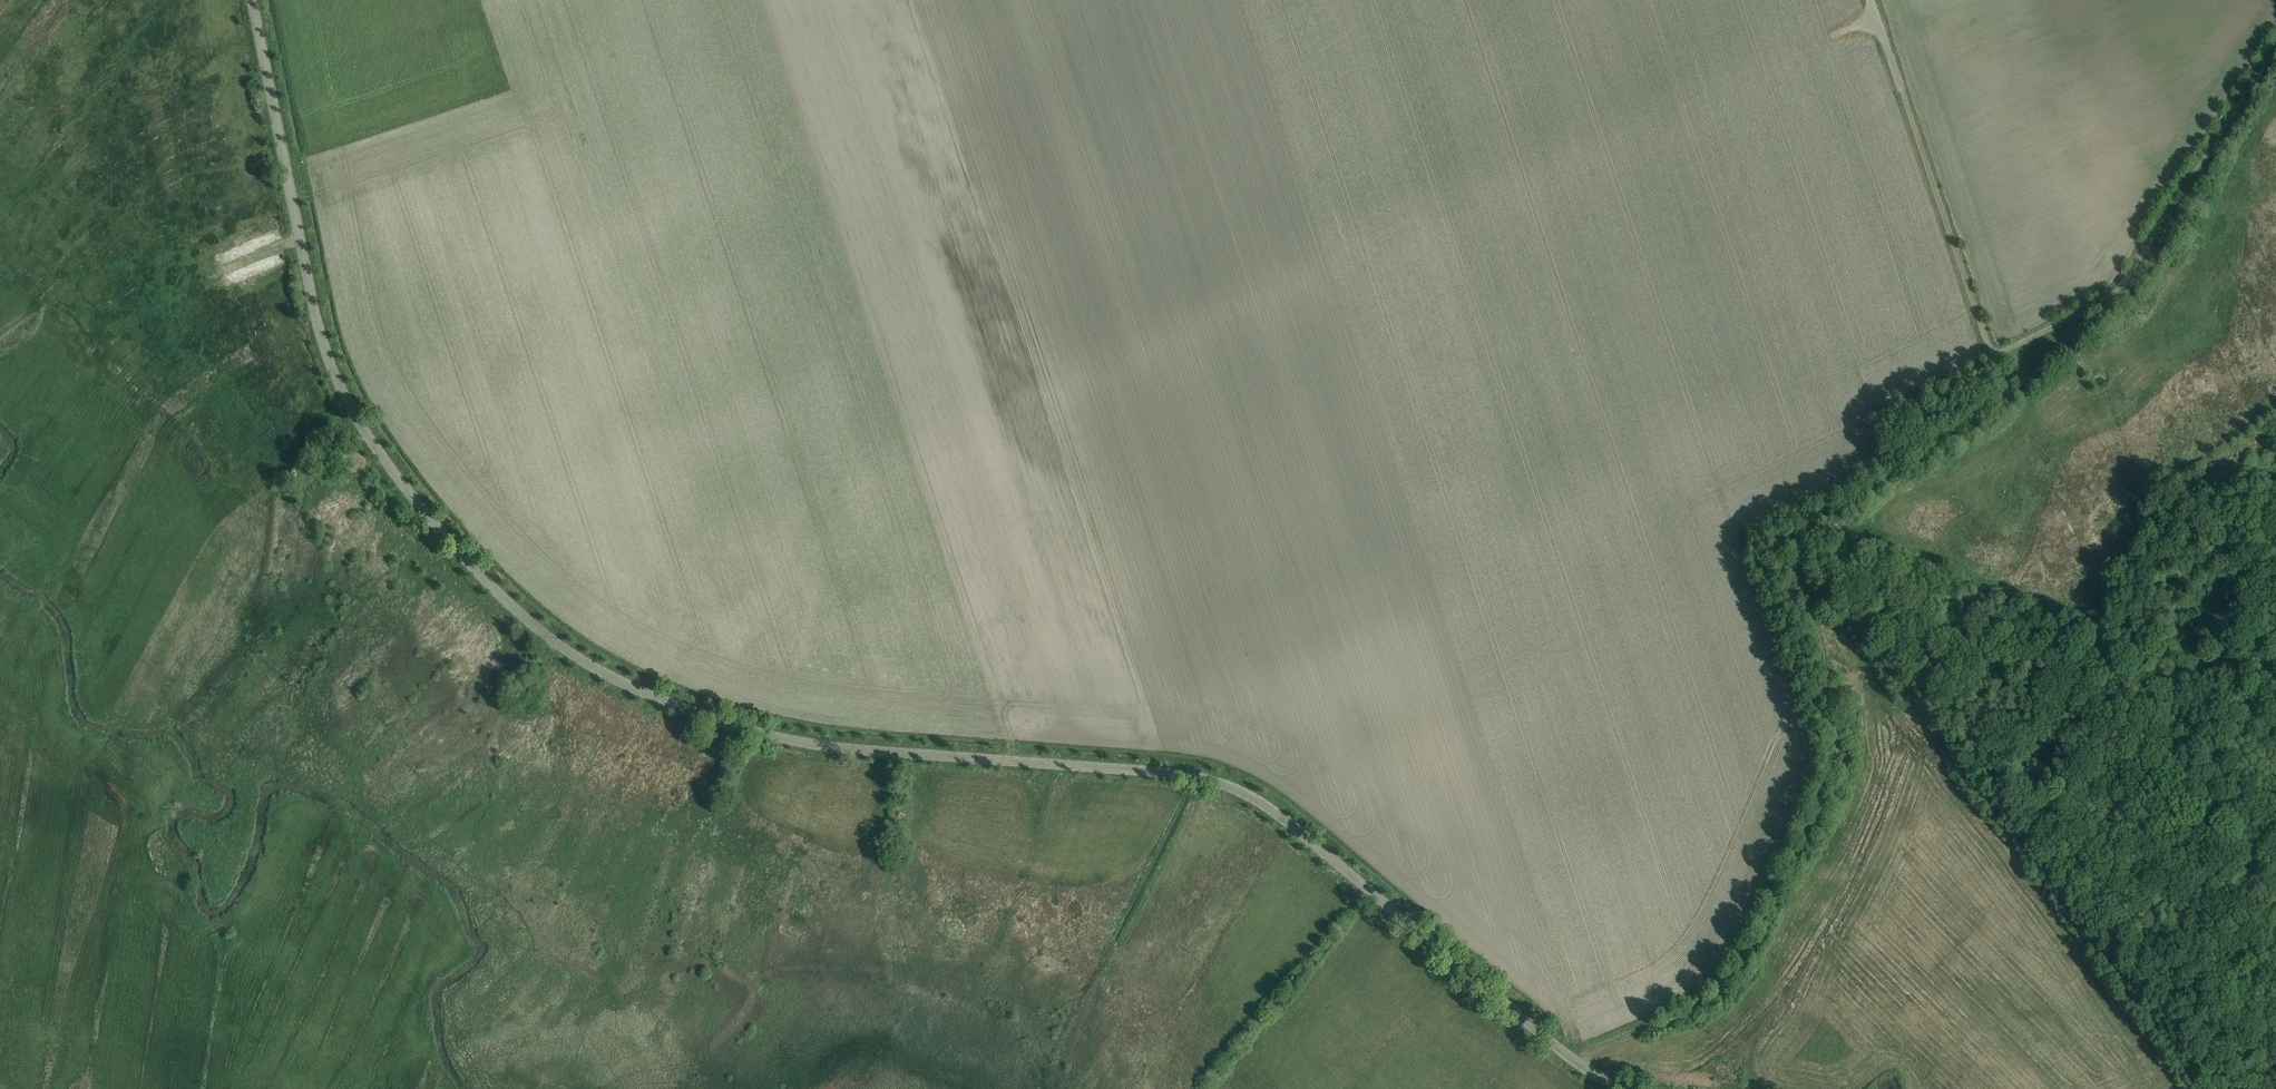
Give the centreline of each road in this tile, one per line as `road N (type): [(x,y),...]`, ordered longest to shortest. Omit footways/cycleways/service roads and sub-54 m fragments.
road 1 (tertiary): [(1627,1088),(1579,1064),(1283,818),(1223,784),(781,738),(630,687),(552,642),(431,520),(337,378),(310,291),(253,0)]

